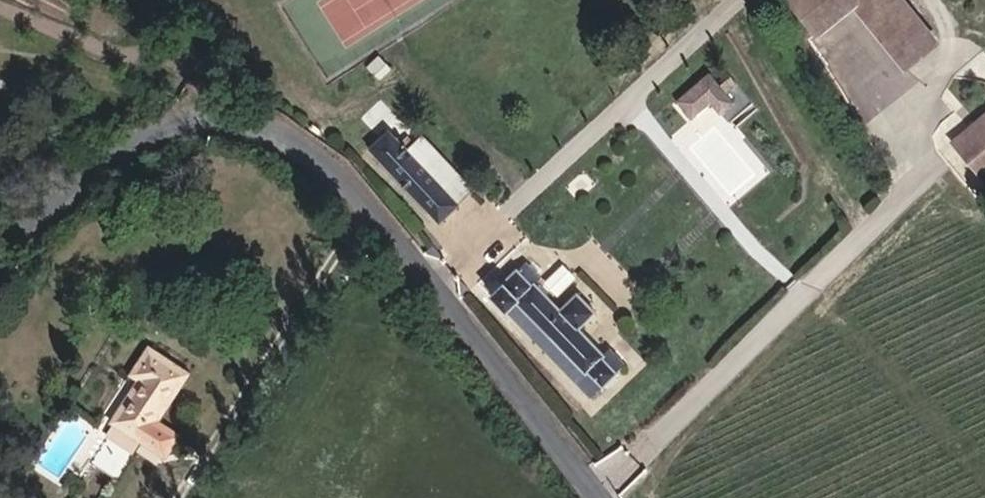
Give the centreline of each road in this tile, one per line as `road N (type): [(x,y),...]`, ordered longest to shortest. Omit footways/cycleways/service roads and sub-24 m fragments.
road 1 (residential): [(584,497),(405,245),(314,149),(209,114),(0,256)]

